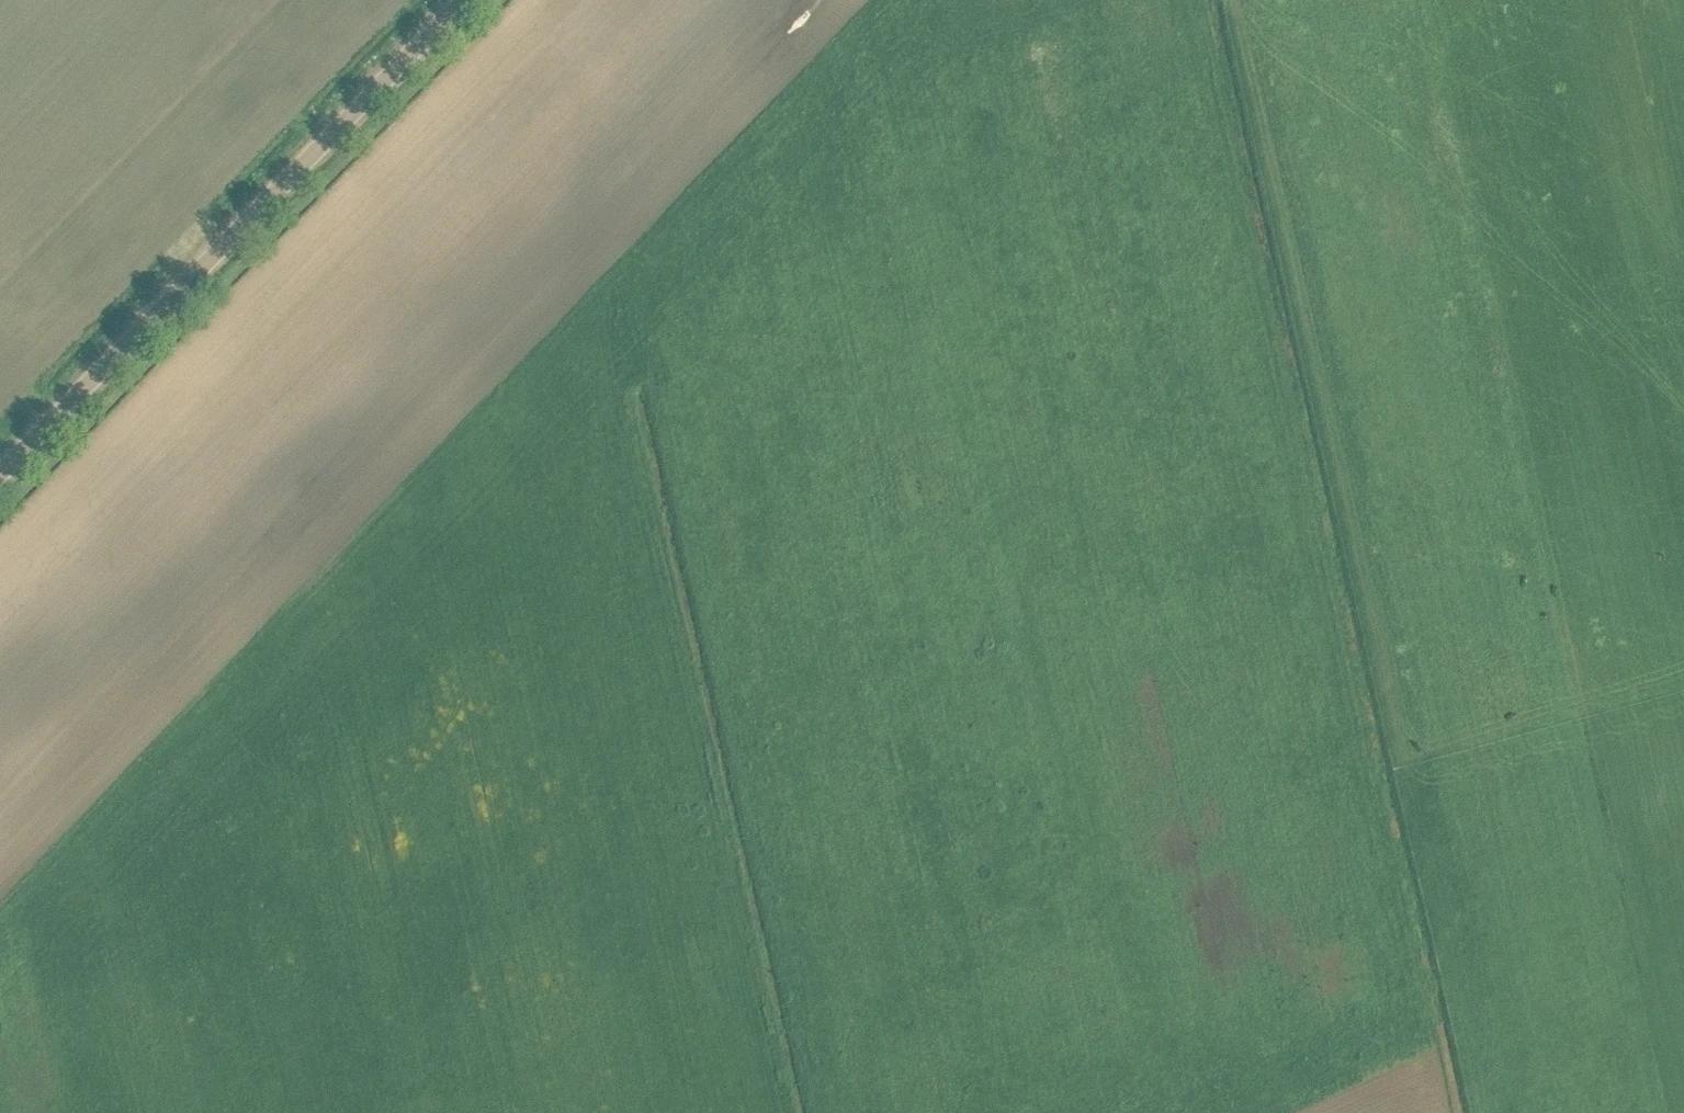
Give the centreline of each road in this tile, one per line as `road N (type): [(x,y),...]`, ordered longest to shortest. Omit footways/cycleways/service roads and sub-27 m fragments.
road 1 (unclassified): [(0,483),(475,0)]

